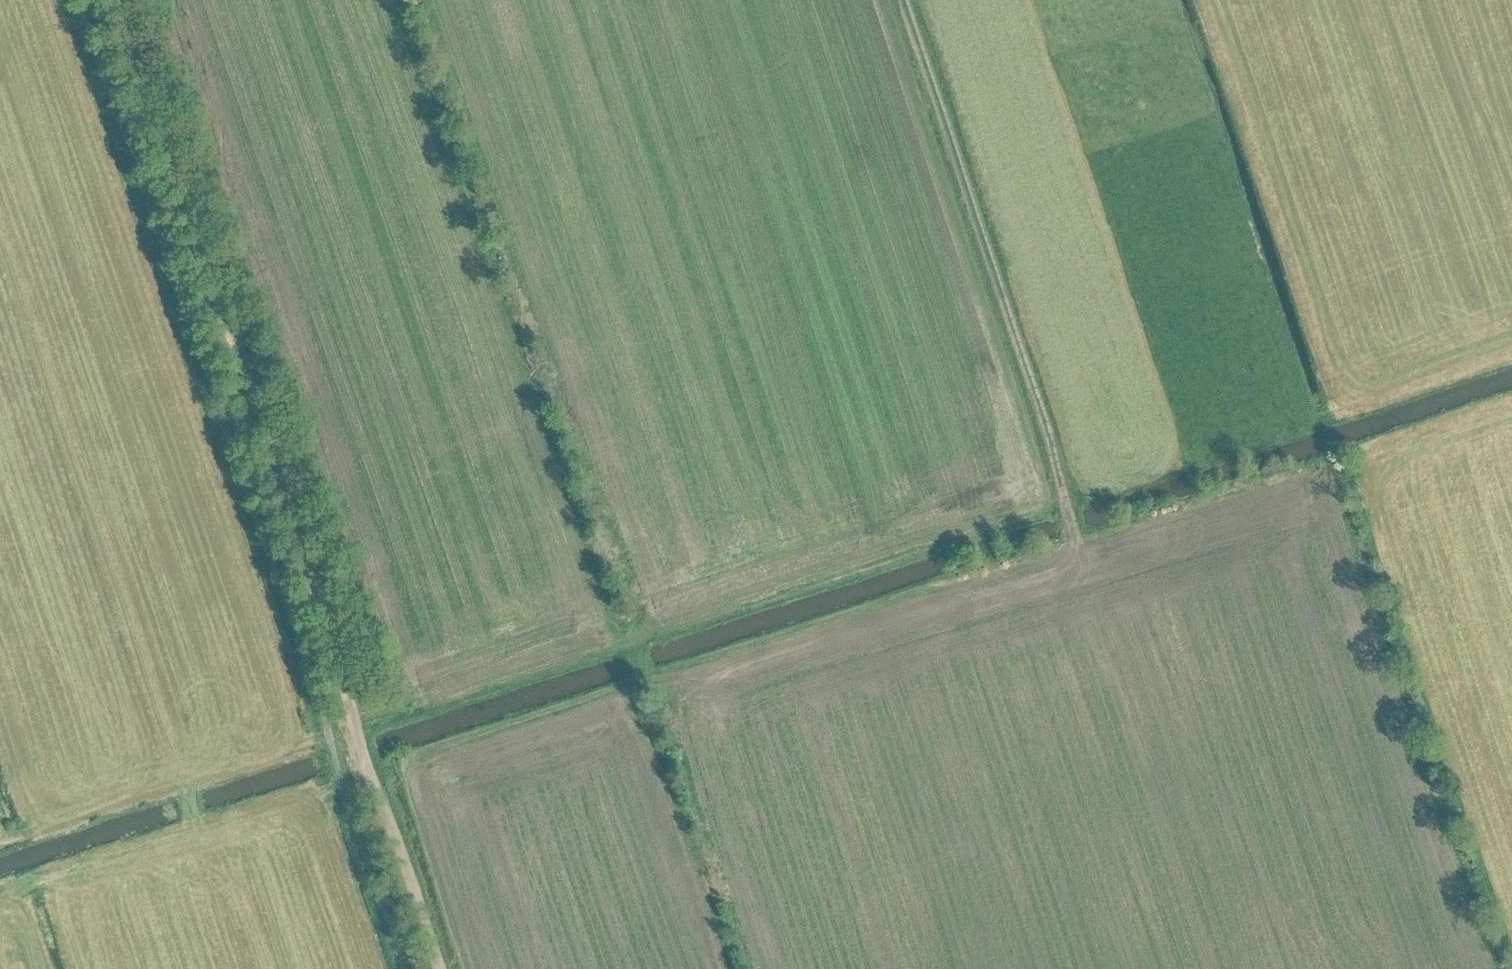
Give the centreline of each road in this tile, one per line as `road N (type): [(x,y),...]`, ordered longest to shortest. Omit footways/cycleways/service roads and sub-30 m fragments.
road 1 (track): [(116,0),(220,322),(319,585),(360,752),(440,968)]

